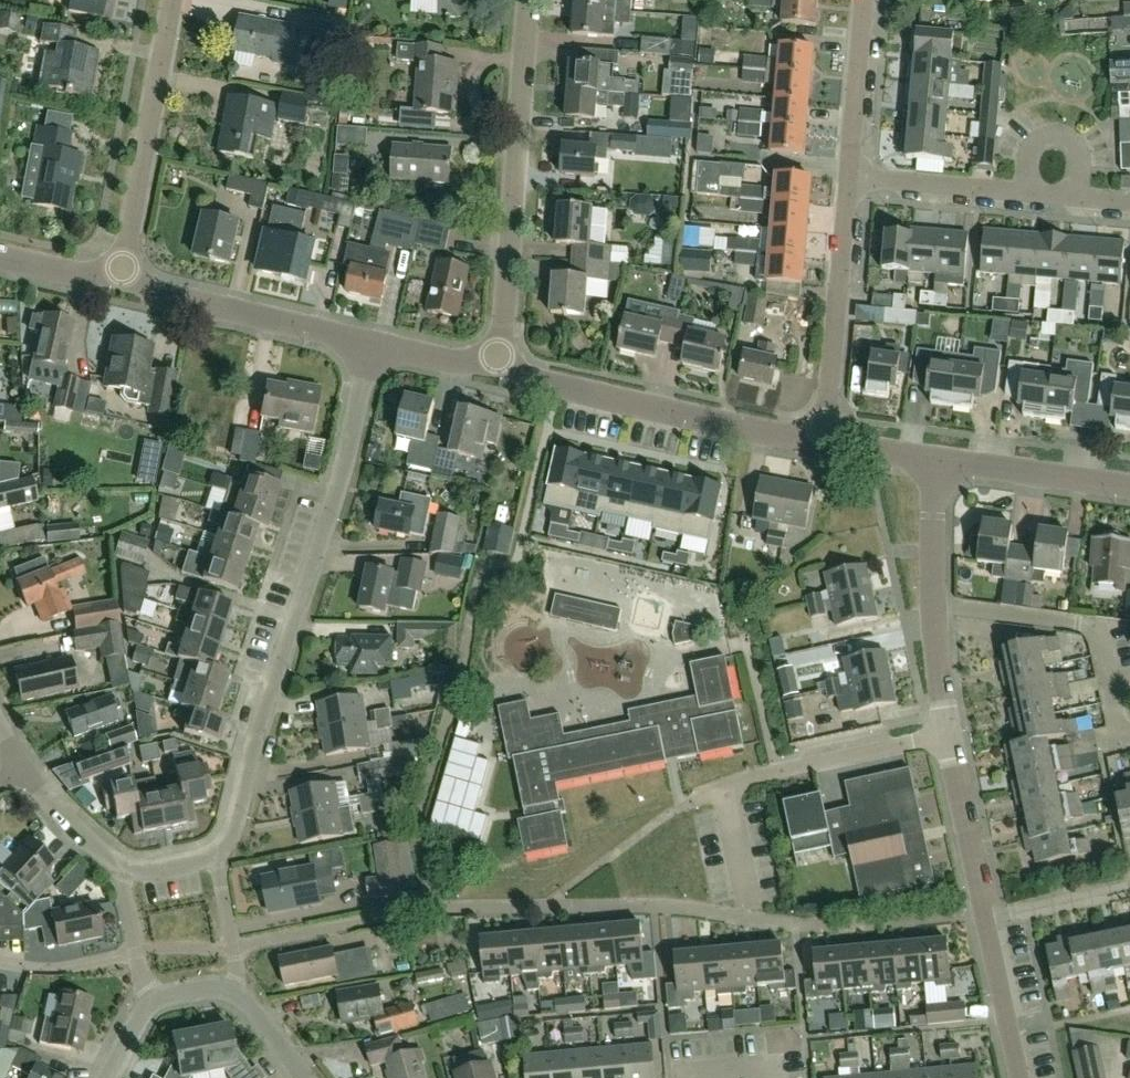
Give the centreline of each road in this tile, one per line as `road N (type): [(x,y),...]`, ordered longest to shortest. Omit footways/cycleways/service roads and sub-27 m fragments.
road 1 (residential): [(1018,1077),(945,732),(932,604),(932,460)]
road 2 (residential): [(212,854),(232,828),(340,483),(369,341)]
road 3 (residential): [(495,360),(528,0)]
road 4 (residential): [(822,437),(654,411),(495,360)]
road 5 (residential): [(119,285),(172,0)]
road 6 (residential): [(822,437),(848,176)]
road 7 (residential): [(369,341),(119,285)]
road 8 (residential): [(1129,488),(932,460)]
road 9 (residential): [(1025,190),(848,176)]
road 10 (residential): [(848,176),(864,0)]
road 11 (residential): [(124,867),(77,831),(20,768)]
road 12 (residential): [(231,990),(237,972),(212,854)]
road 13 (unclassified): [(0,963),(61,968),(136,955)]
road 14 (residential): [(1077,194),(1077,154),(1050,137),(1032,147),(1025,190)]
road 15 (residential): [(495,360),(441,359),(369,341)]
road 16 (residential): [(119,285),(0,257)]

